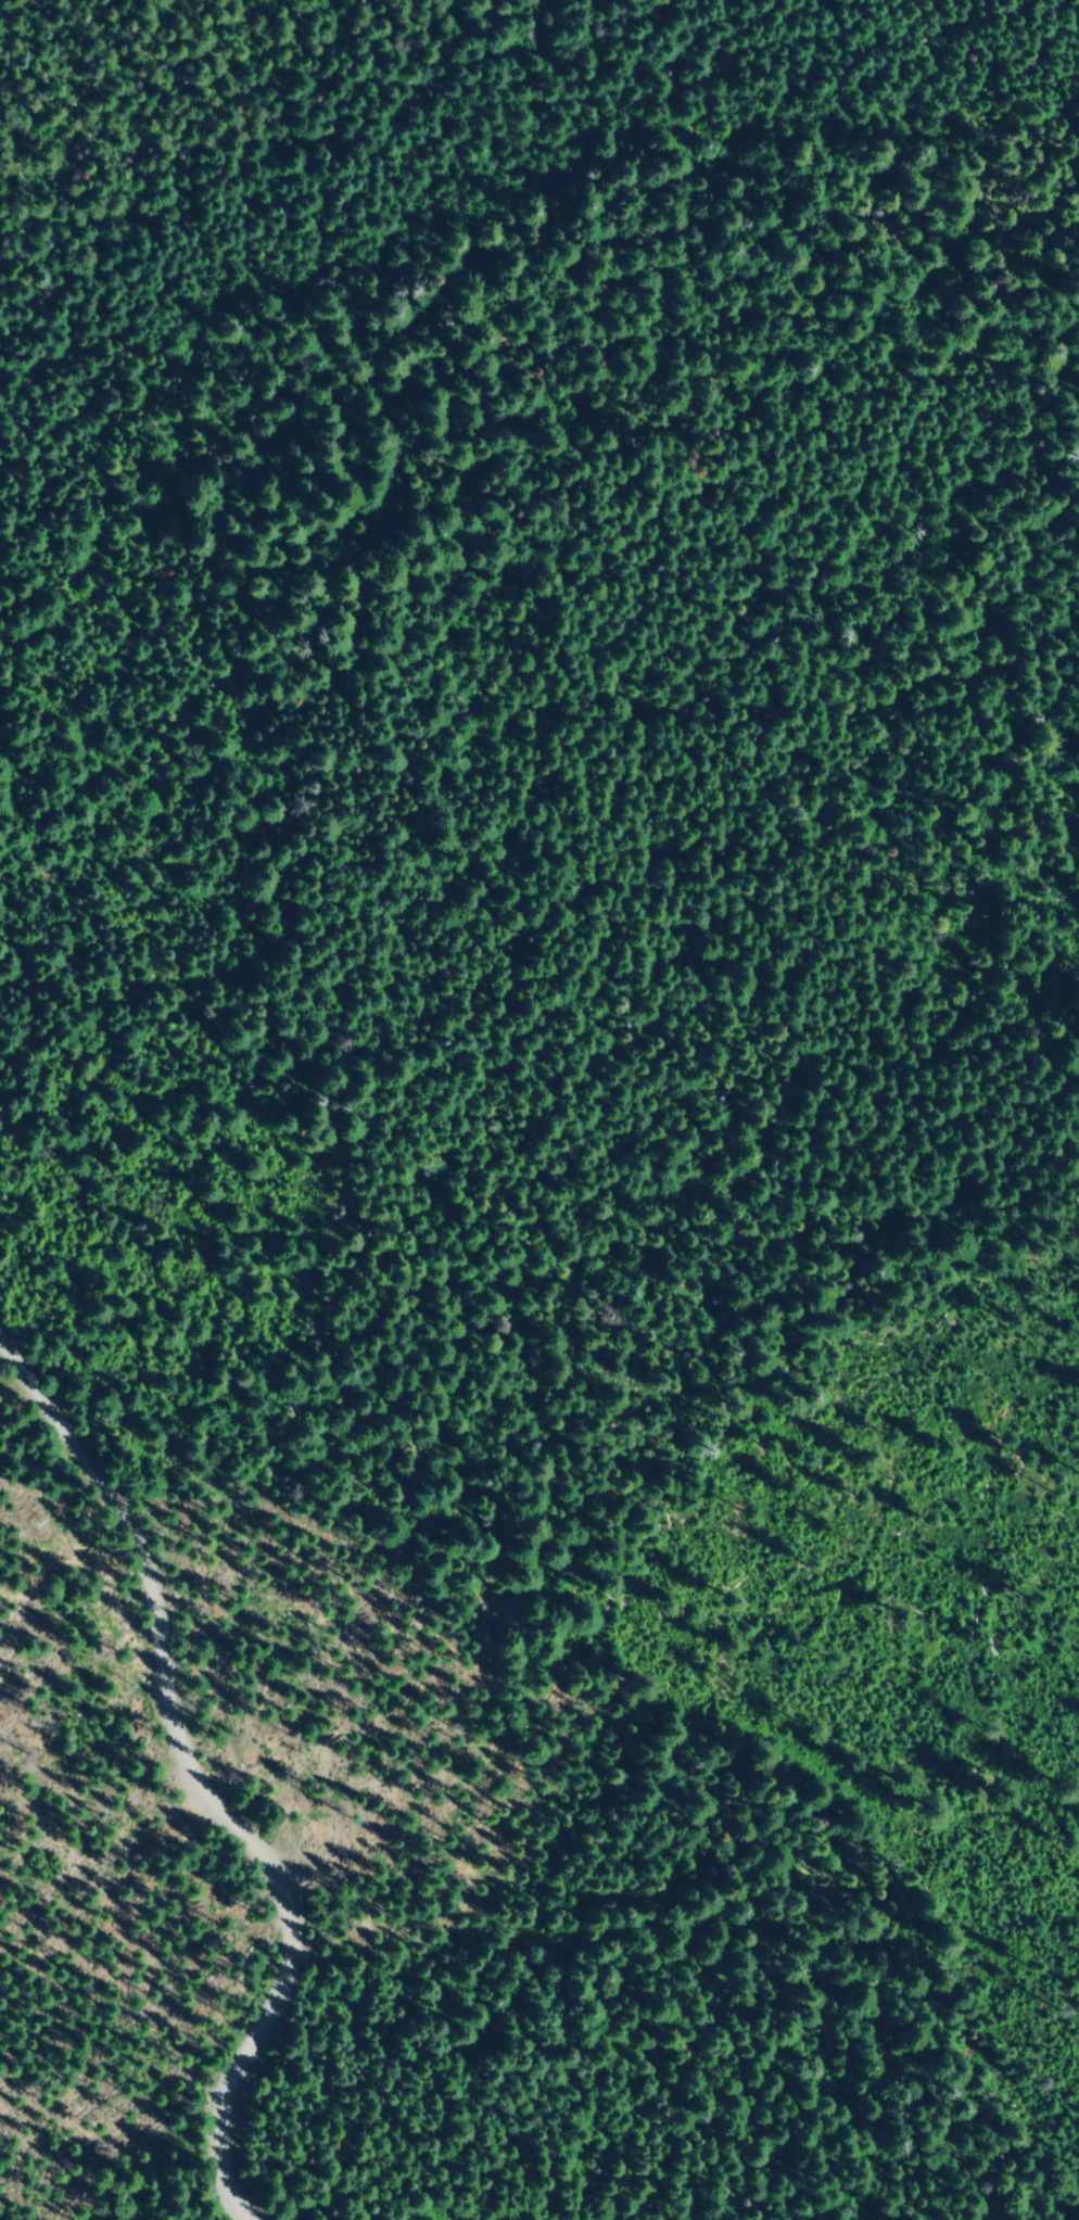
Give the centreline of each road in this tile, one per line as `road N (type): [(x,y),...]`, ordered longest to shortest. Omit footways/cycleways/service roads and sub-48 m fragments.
road 1 (residential): [(0,1423),(39,1452),(122,1593),(128,1644),(229,1853),(343,2006),(331,2076),(274,2133),(249,2219)]

